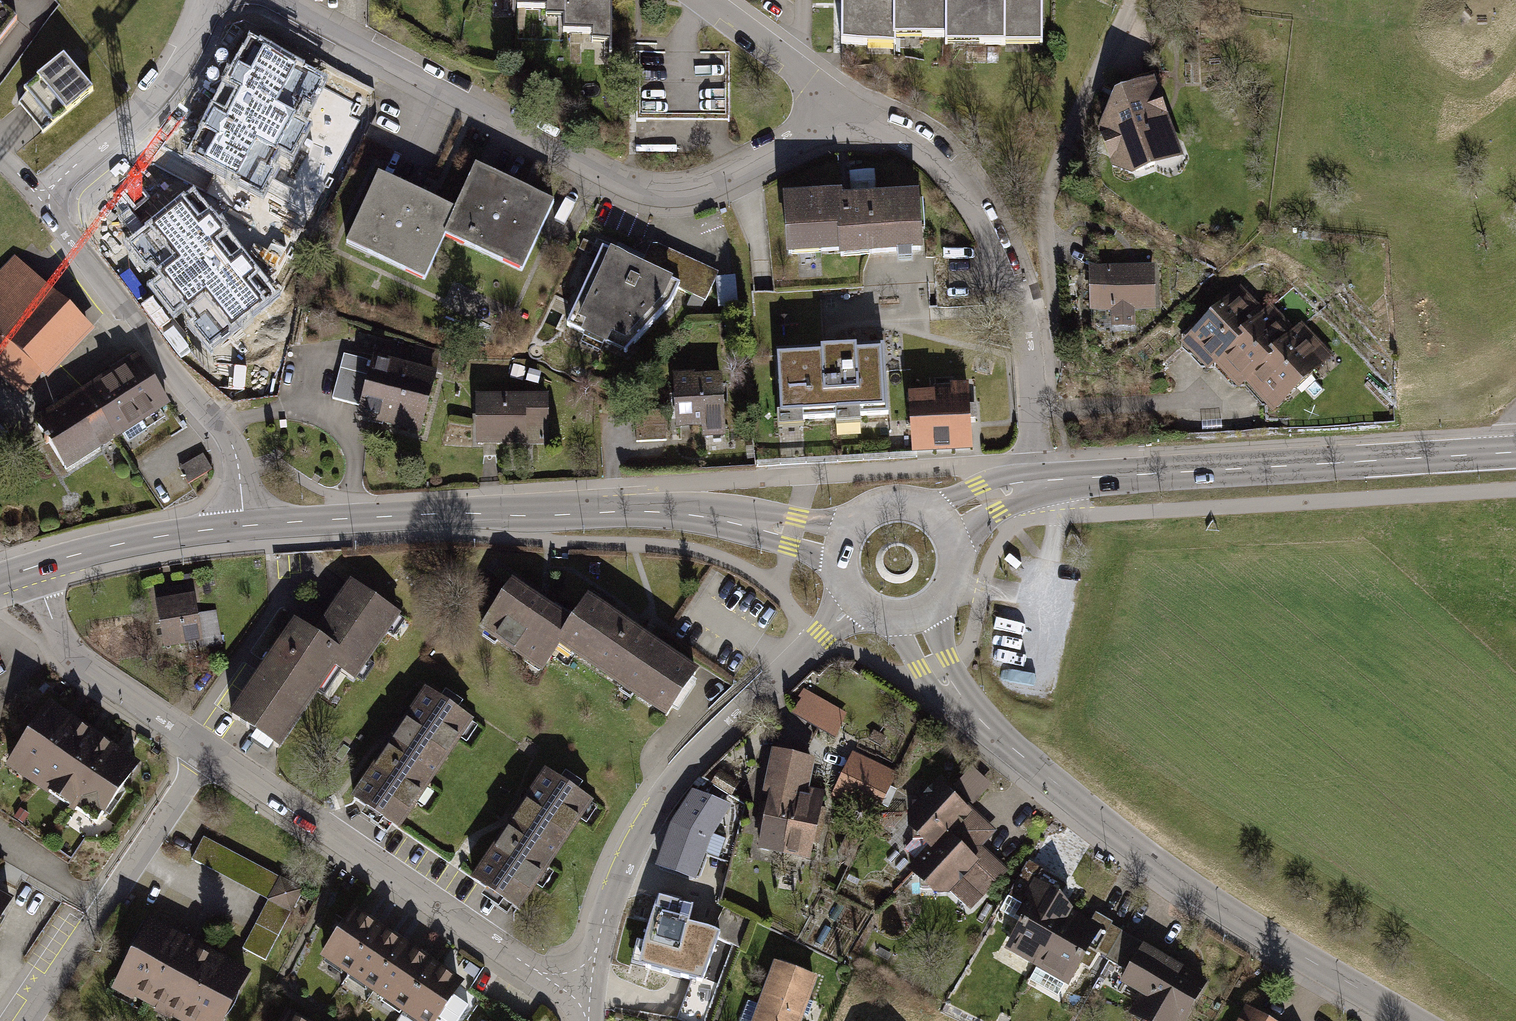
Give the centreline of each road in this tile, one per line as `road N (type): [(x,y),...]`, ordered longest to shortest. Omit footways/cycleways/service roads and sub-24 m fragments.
road 1 (tertiary): [(913,617),(950,689),(998,736),(1201,894),(1393,1008)]
road 2 (residential): [(841,101),(801,134),(724,177),(653,191),(284,0)]
road 3 (secondary): [(243,526),(662,512),(843,546)]
road 4 (residential): [(858,601),(687,767),(637,837),(589,987)]
road 5 (secondary): [(1035,483),(1515,452)]
road 6 (residential): [(211,750),(536,971),(589,987)]
road 7 (residential): [(38,198),(228,438),(243,526)]
road 8 (residential): [(1127,8),(1063,143),(1052,202),(1053,288),(1029,354)]
road 9 (residential): [(1029,354),(1008,262),(963,180),(919,144),(841,101)]
road 10 (residential): [(211,750),(25,1020)]
road 11 (residential): [(38,198),(158,93),(189,50),(210,0)]
road 12 (residential): [(36,567),(58,634),(81,662),(211,750)]
road 13 (secondary): [(36,567),(243,526)]
road 14 (residential): [(841,101),(703,0)]
road 15 (residential): [(1035,483),(1029,354)]
road 16 (secondary): [(943,522),(927,509),(886,504),(852,527),(843,546)]

